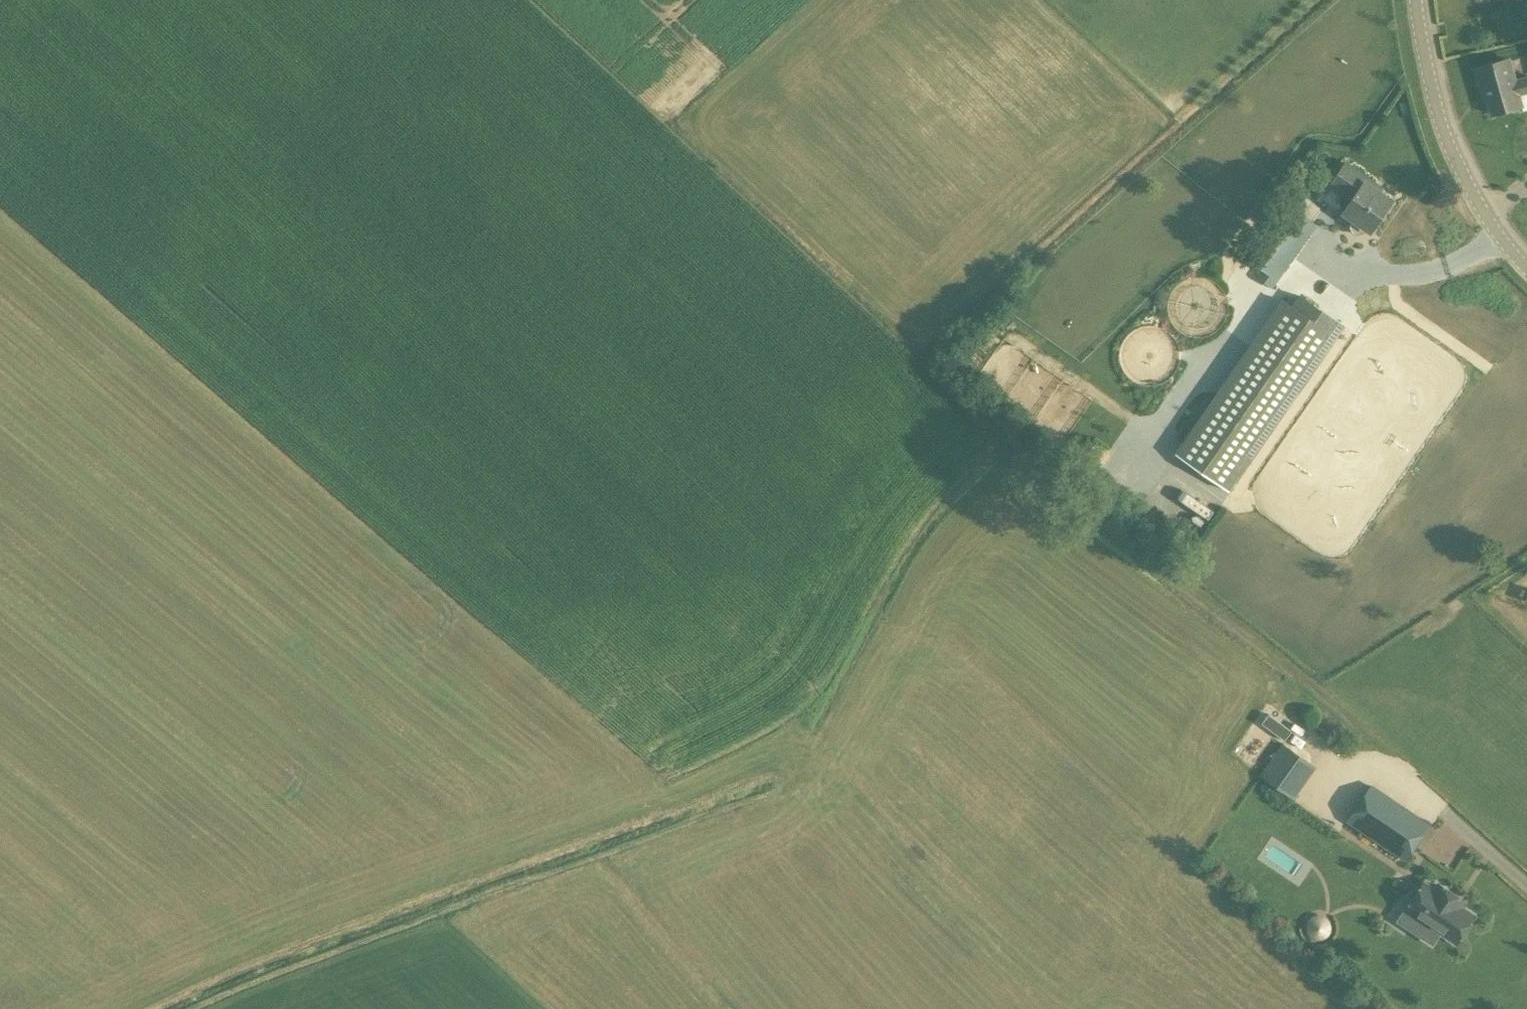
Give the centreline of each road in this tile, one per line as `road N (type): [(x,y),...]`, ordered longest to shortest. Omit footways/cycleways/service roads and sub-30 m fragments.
road 1 (tertiary): [(1422,0),(1426,48),(1451,142),(1494,226),(1526,262)]

